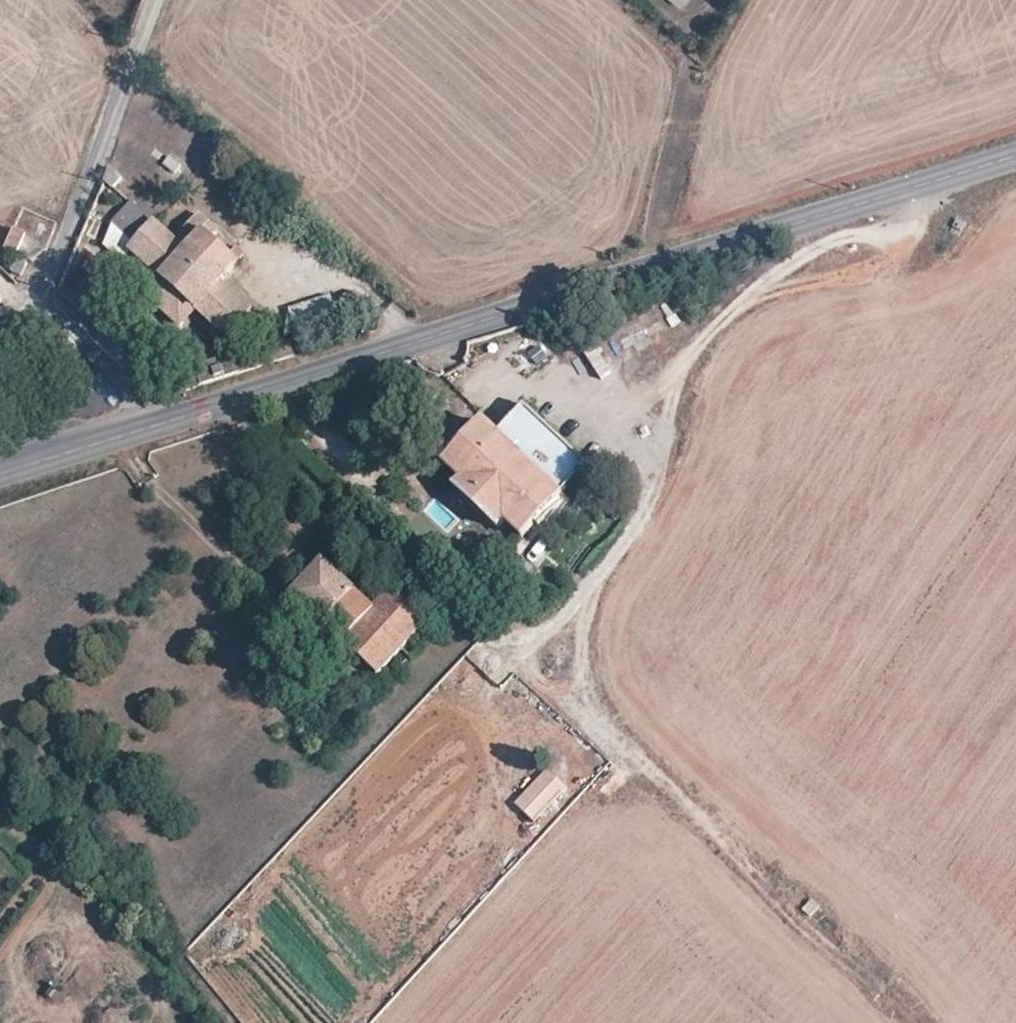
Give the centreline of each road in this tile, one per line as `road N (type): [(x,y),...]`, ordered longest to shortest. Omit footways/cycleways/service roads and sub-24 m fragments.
road 1 (tertiary): [(1015,156),(148,423)]
road 2 (residential): [(152,0),(39,298)]
road 3 (unclassified): [(39,298),(139,393),(148,423)]
road 4 (tertiary): [(148,423),(0,473)]

